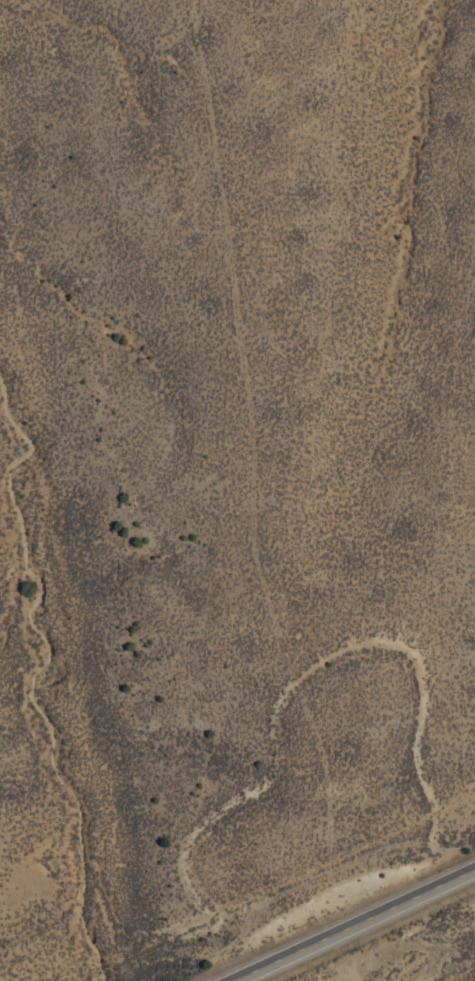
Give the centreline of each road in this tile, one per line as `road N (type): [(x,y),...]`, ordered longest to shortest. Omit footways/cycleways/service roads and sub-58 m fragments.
road 1 (trunk): [(229,980),(474,868)]

